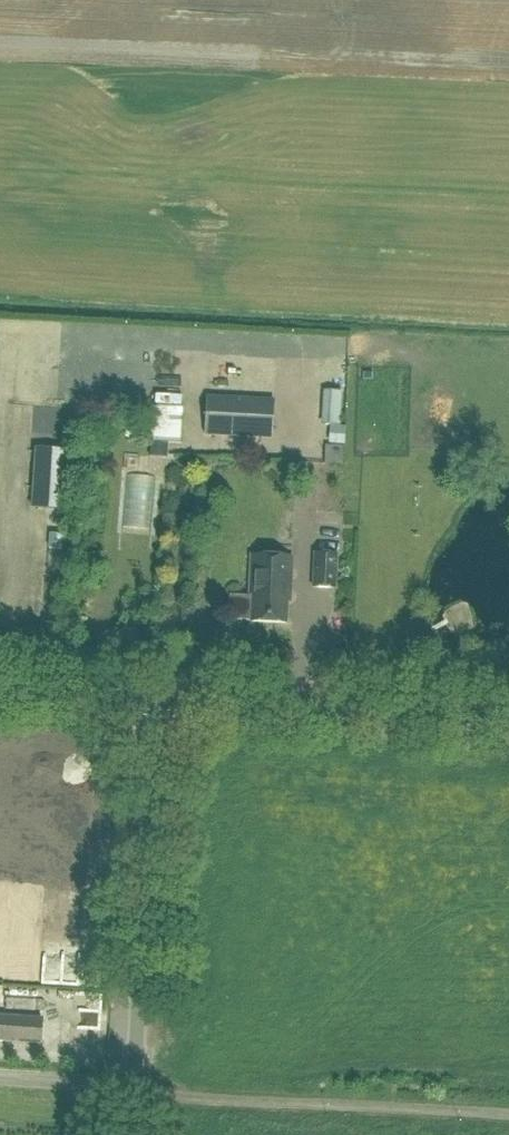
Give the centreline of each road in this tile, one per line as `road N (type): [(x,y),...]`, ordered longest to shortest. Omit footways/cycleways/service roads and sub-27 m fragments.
road 1 (unclassified): [(131,1134),(160,701)]
road 2 (tertiary): [(508,719),(160,701)]
road 3 (tertiary): [(160,701),(0,694)]
road 4 (track): [(134,1091),(0,1082)]

